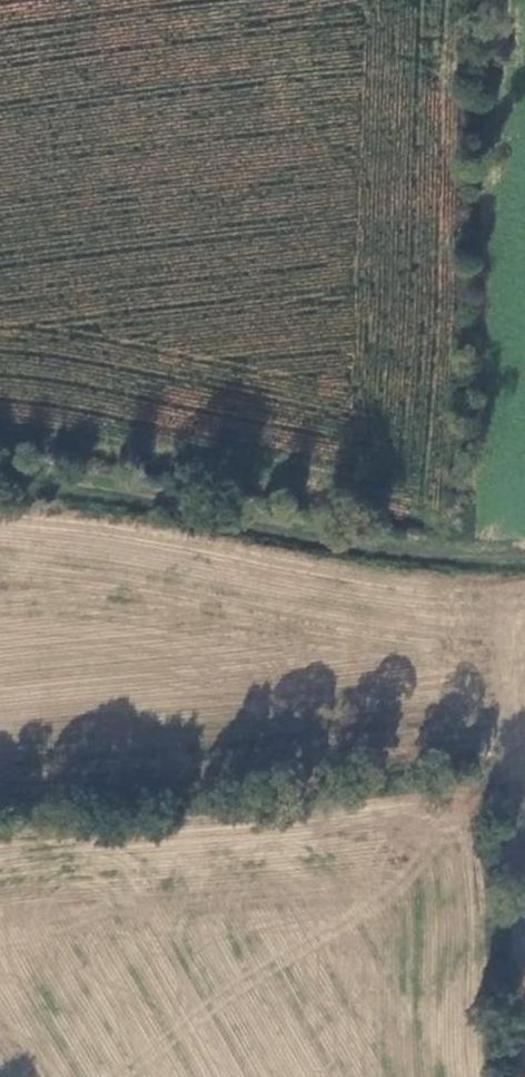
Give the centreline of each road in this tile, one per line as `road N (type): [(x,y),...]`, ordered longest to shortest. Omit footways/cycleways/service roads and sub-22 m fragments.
road 1 (track): [(0,478),(55,478),(348,540),(524,560)]

